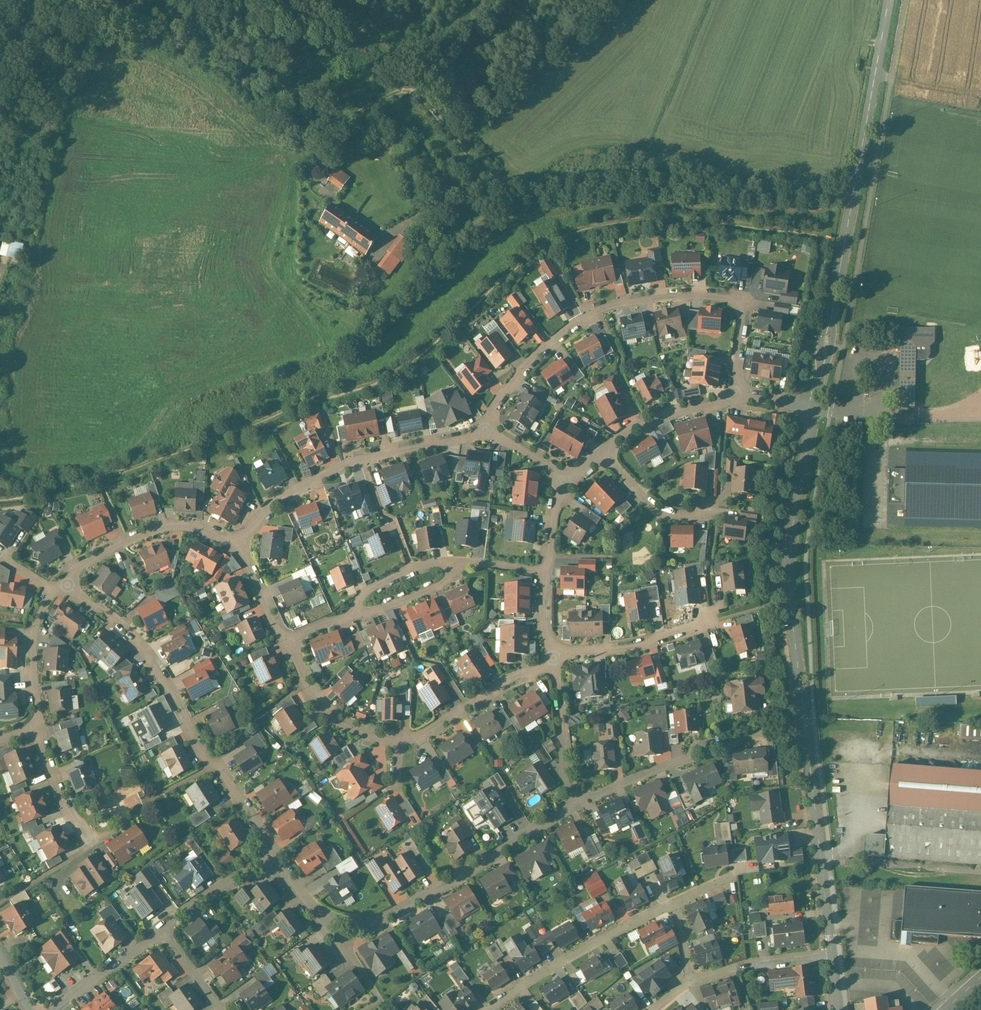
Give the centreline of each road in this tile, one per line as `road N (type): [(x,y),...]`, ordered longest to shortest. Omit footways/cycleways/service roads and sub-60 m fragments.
road 1 (tertiary): [(832,955),(789,574),(815,410)]
road 2 (tertiary): [(815,410),(889,0)]
road 3 (residential): [(734,394),(740,301),(635,300),(552,339),(502,397),(486,430)]
road 4 (residential): [(276,848),(329,929),(350,937),(571,804)]
road 5 (track): [(546,247),(409,91),(311,148),(311,172),(331,193)]
road 6 (residential): [(64,584),(143,649),(208,760),(276,848)]
road 7 (residential): [(550,665),(414,740),(379,739),(331,716),(286,641)]
road 8 (residential): [(486,430),(390,452),(296,489),(267,510),(240,548)]
road 9 (residential): [(488,1009),(559,962),(676,903)]
road 10 (residential): [(571,804),(696,748),(767,733)]
road 11 (residential): [(240,548),(201,528),(159,528),(81,565),(64,584)]
road 12 (residential): [(550,665),(569,653),(633,647),(708,623)]
road 13 (residential): [(64,584),(41,613),(34,642),(39,728)]
road 14 (residential): [(734,394),(643,426),(605,452)]
road 15 (residential): [(550,665),(571,804)]
road 16 (residential): [(163,928),(276,848)]
road 17 (residential): [(52,1009),(163,928)]
road 18 (residential): [(473,563),(412,568),(365,593),(354,610)]
road 19 (residential): [(473,563),(394,605),(354,610)]
road 20 (residential): [(605,452),(655,510),(692,515),(706,508)]
road 21 (residential): [(39,728),(89,846)]
road 22 (residential): [(652,1009),(689,983),(676,903)]
road 23 (track): [(875,76),(886,78),(893,96),(980,110)]

